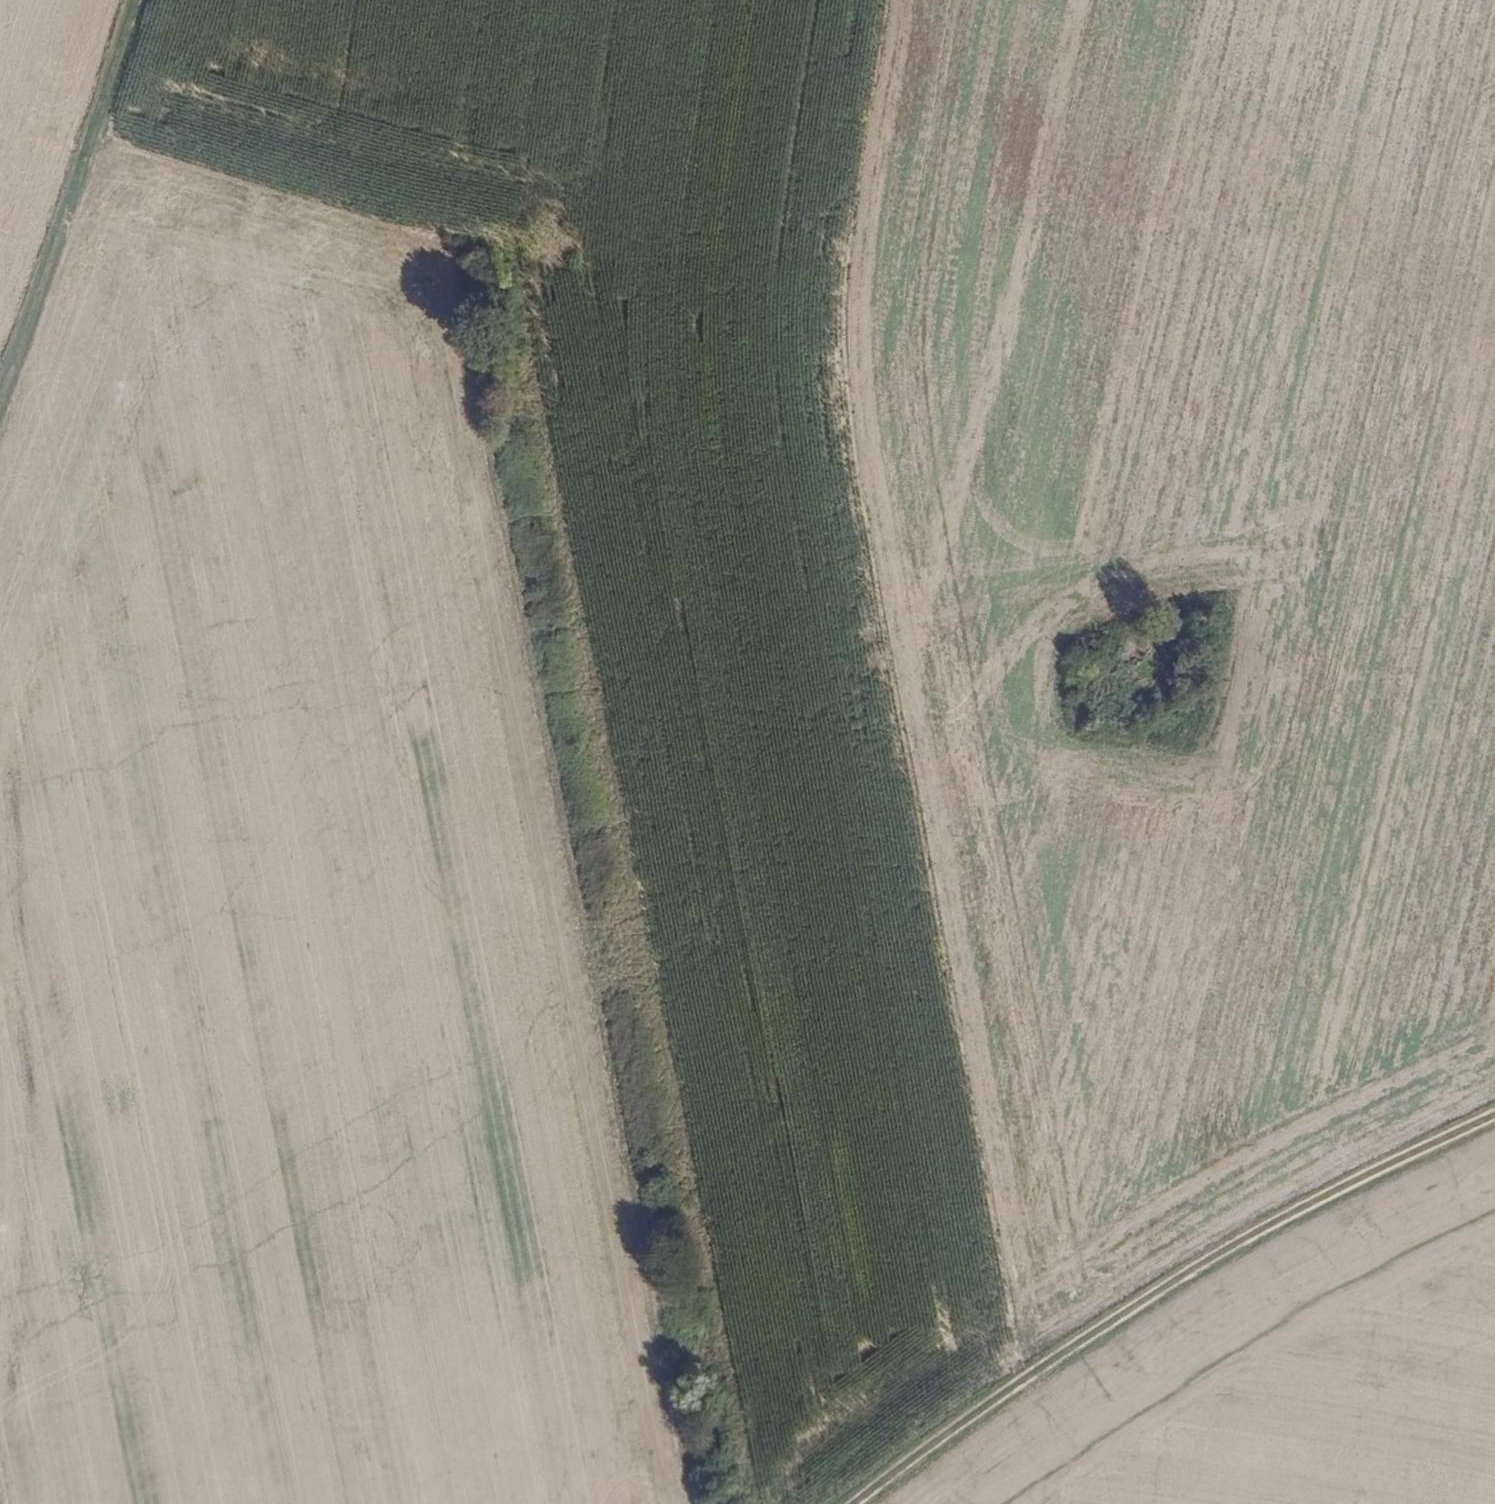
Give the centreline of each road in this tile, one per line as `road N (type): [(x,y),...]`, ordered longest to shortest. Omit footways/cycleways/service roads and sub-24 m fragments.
road 1 (track): [(851,1503),(1056,1348),(1494,1108)]
road 2 (track): [(151,0),(0,432)]

